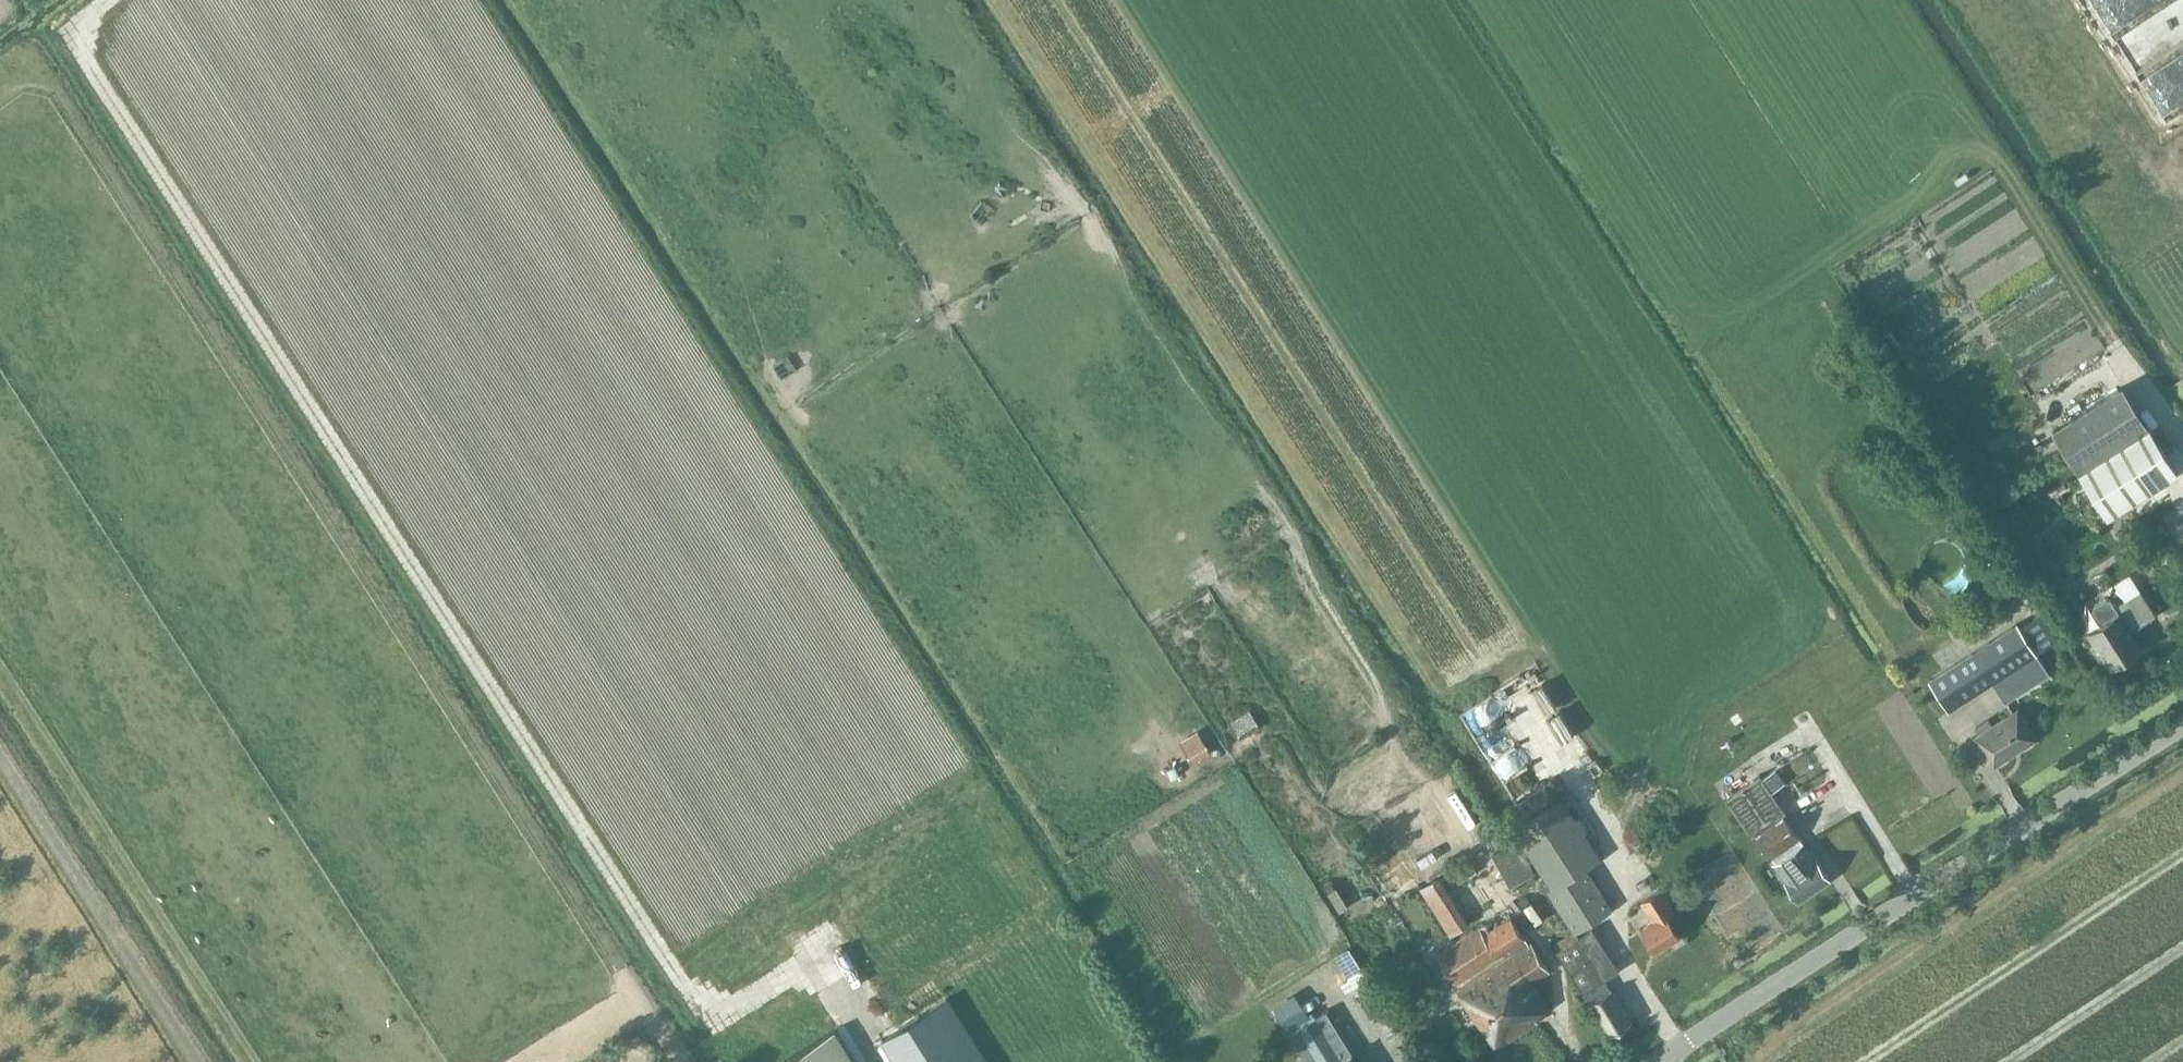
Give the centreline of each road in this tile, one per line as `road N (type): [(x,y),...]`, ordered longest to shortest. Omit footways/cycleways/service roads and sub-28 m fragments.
road 1 (unclassified): [(1682,1061),(2182,739)]
road 2 (track): [(0,749),(204,1061)]

